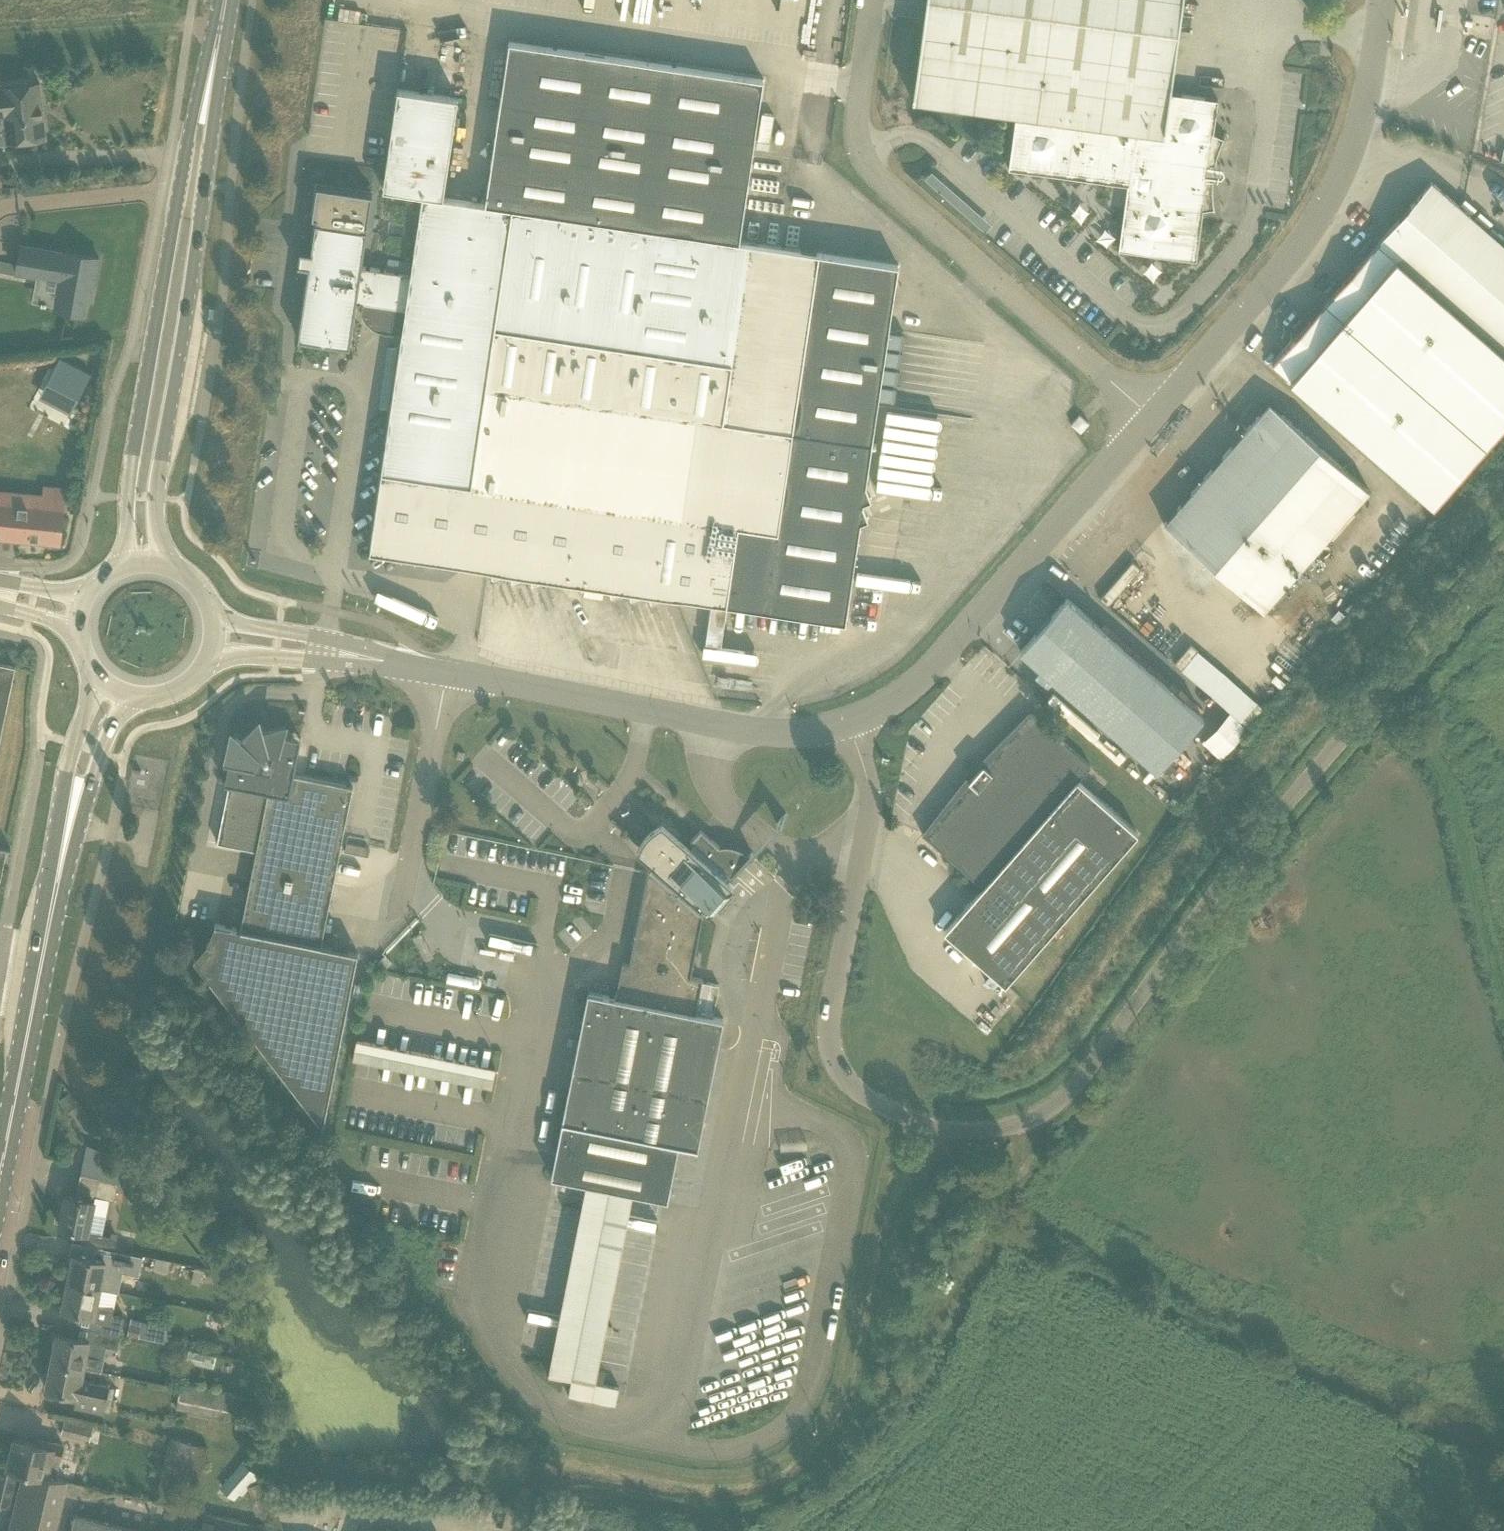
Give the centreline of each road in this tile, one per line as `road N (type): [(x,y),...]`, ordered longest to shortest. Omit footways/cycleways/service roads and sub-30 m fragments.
road 1 (unclassified): [(848,723),(867,777),(866,817),(830,1025),(838,1067),(868,1101),(935,1128),(983,1131),(1040,1117),(1083,1079),(1291,800),(1503,558)]
road 2 (unclassified): [(848,723),(757,733),(213,637)]
road 3 (secondary): [(144,564),(146,480),(224,0)]
road 4 (unclassified): [(1152,419),(883,181),(860,147),(856,114),(873,0)]
road 5 (secondary): [(0,1191),(77,790),(114,691)]
road 6 (unclassified): [(1152,419),(1292,260),(1349,162),(1382,0)]
road 7 (unclassified): [(848,723),(918,684),(1152,419)]
road 8 (secondary): [(114,691),(153,698),(174,692),(203,667),(213,637)]

